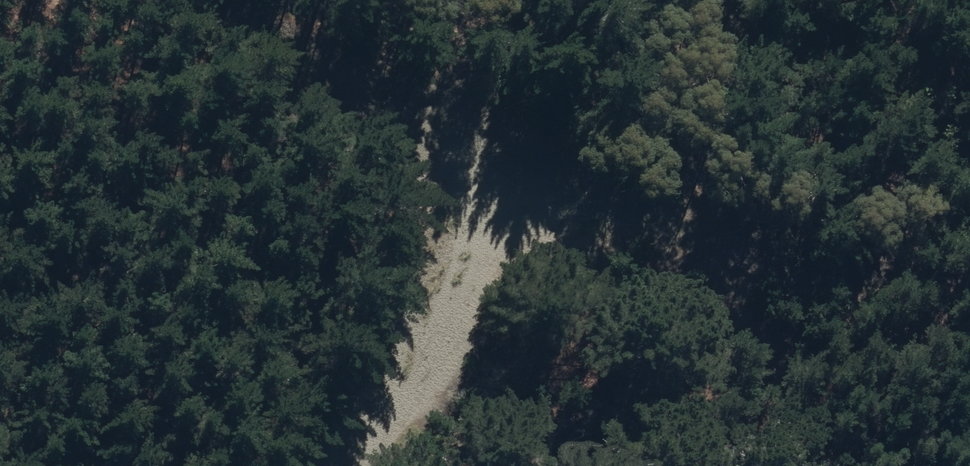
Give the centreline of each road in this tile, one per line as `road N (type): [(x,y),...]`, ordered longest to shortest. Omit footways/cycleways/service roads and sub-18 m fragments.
road 1 (track): [(239,0),(476,156),(716,225),(828,283),(969,304)]
road 2 (track): [(476,156),(334,465)]

